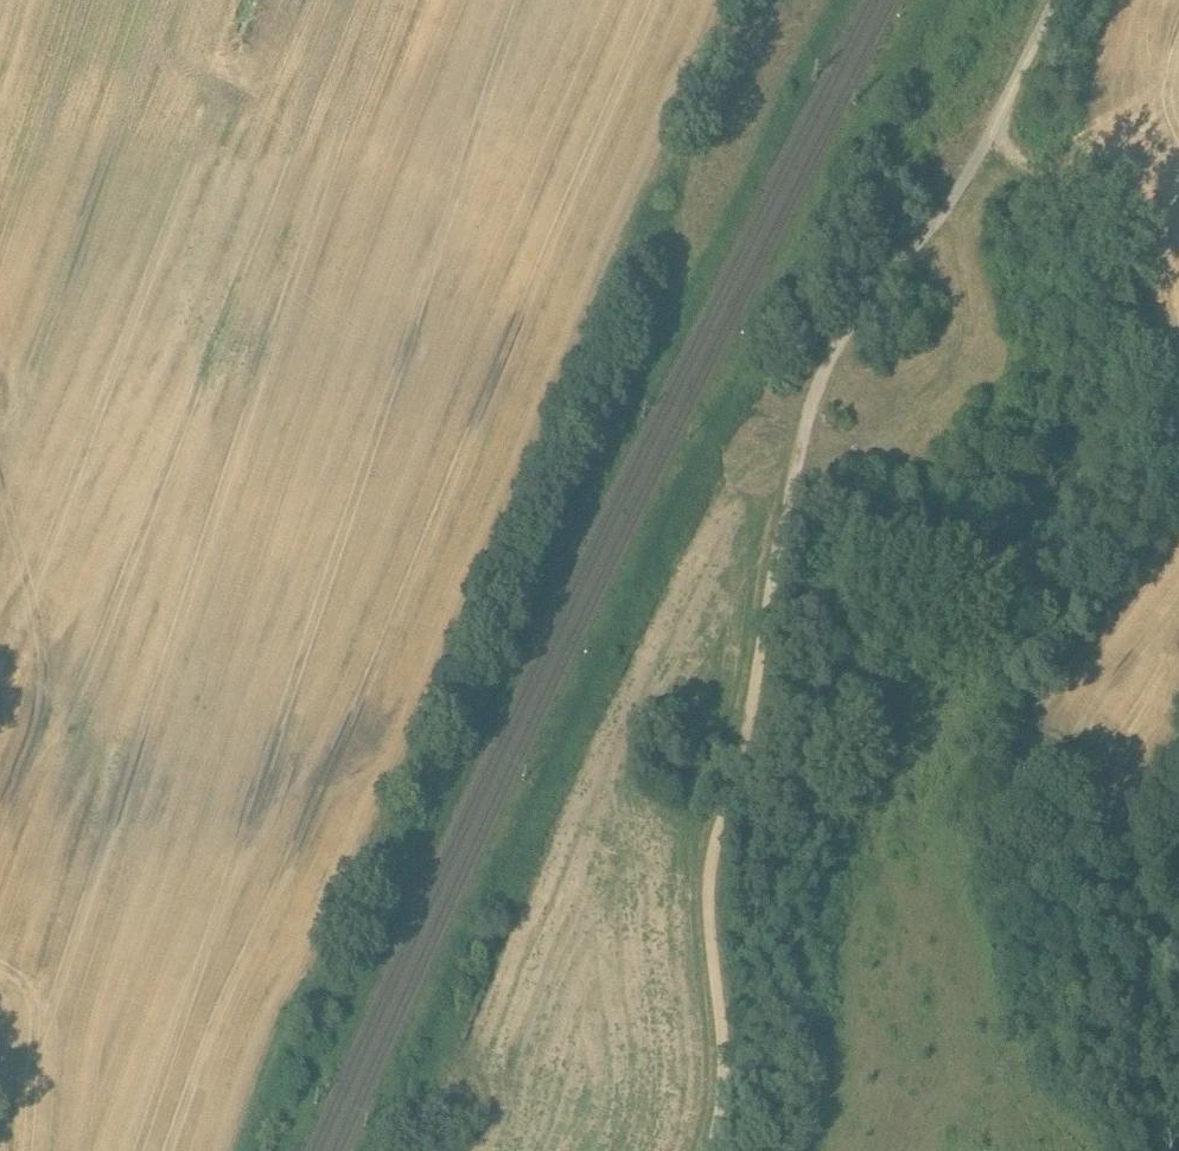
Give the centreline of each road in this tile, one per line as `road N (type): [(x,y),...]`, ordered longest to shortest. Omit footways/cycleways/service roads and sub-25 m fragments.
road 1 (track): [(712,1150),(719,1119),(711,870),(805,458),(844,352),(938,240),(1005,128)]
road 2 (track): [(1001,828),(1022,737),(1160,557),(1173,470),(1147,381),(1042,221),(1005,128)]
road 3 (track): [(1175,1150),(1017,902),(1002,868),(1001,828)]
road 4 (unclassified): [(1005,128),(1067,0)]

